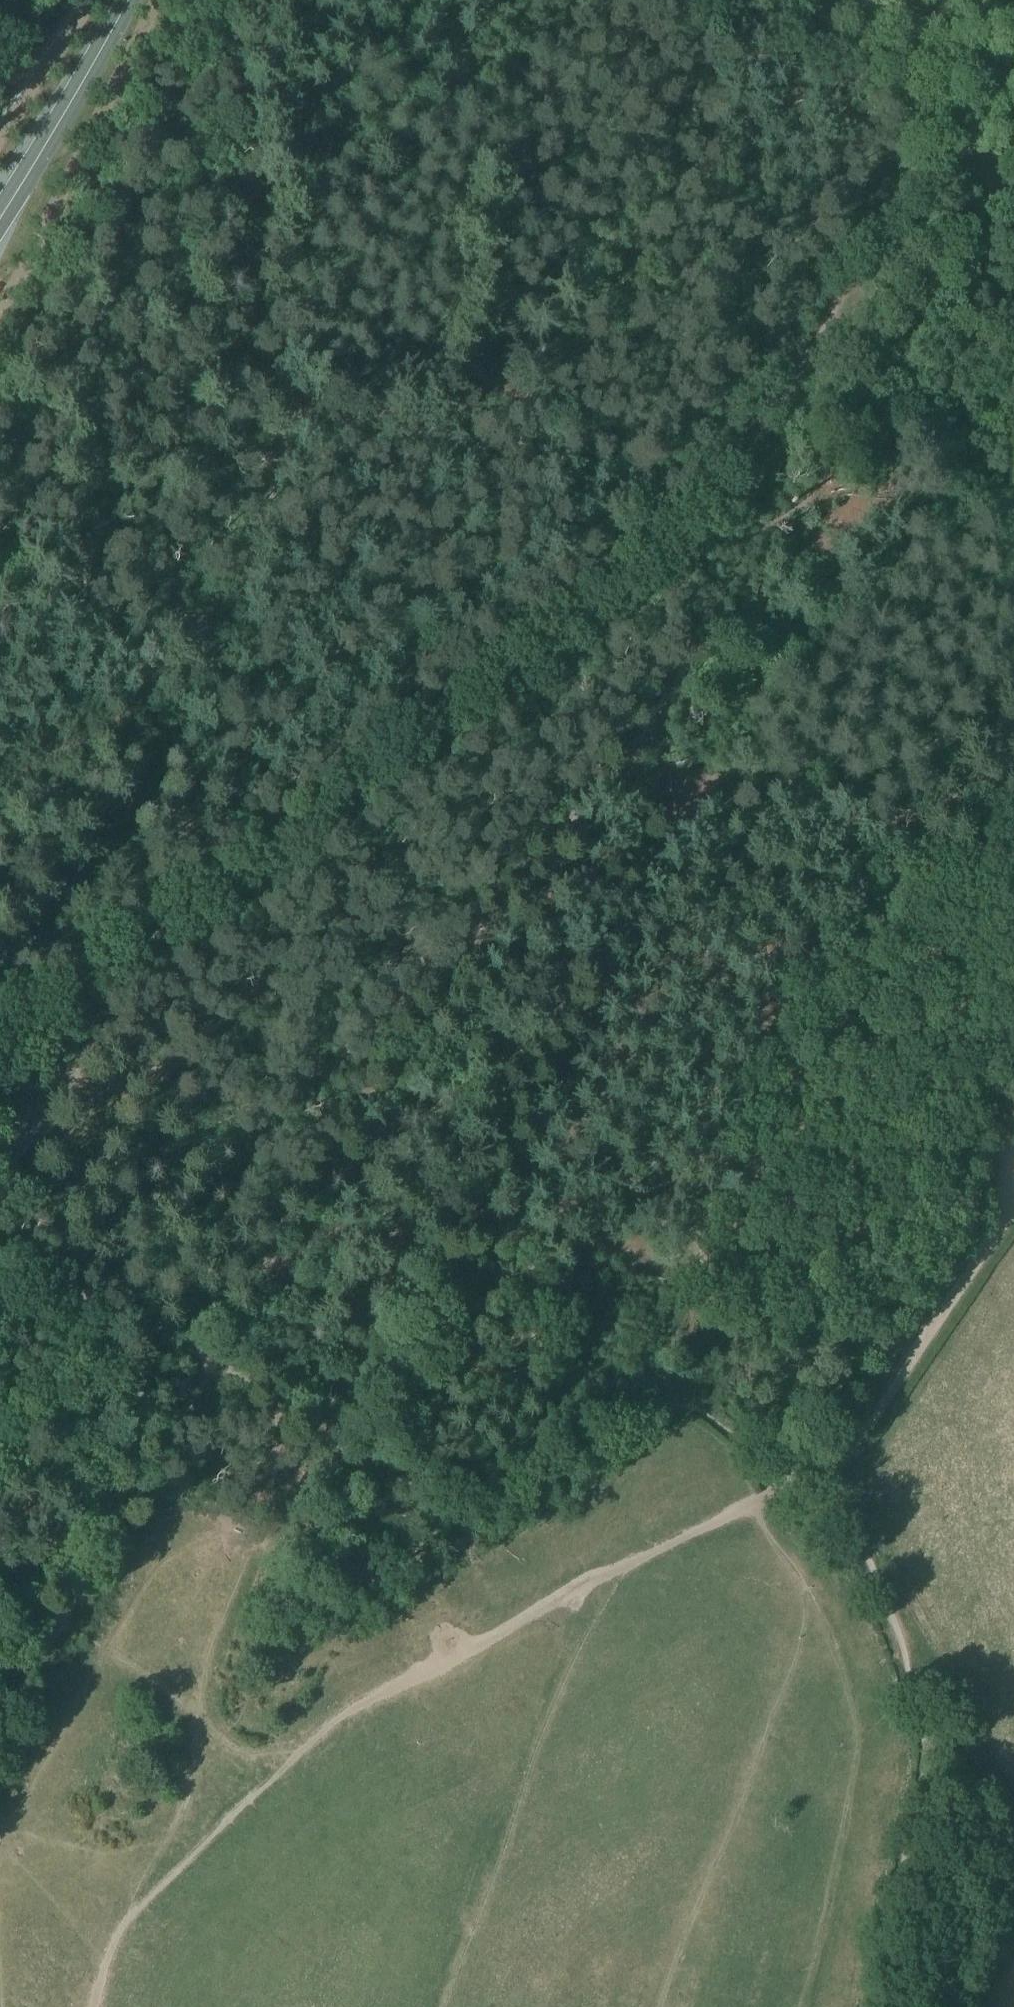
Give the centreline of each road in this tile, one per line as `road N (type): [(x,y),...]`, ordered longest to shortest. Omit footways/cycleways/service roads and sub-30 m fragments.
road 1 (track): [(670,549),(0,1054)]
road 2 (track): [(870,250),(706,515),(670,549)]
road 3 (secondary): [(0,216),(59,126),(124,0)]
road 4 (track): [(948,133),(870,250)]

